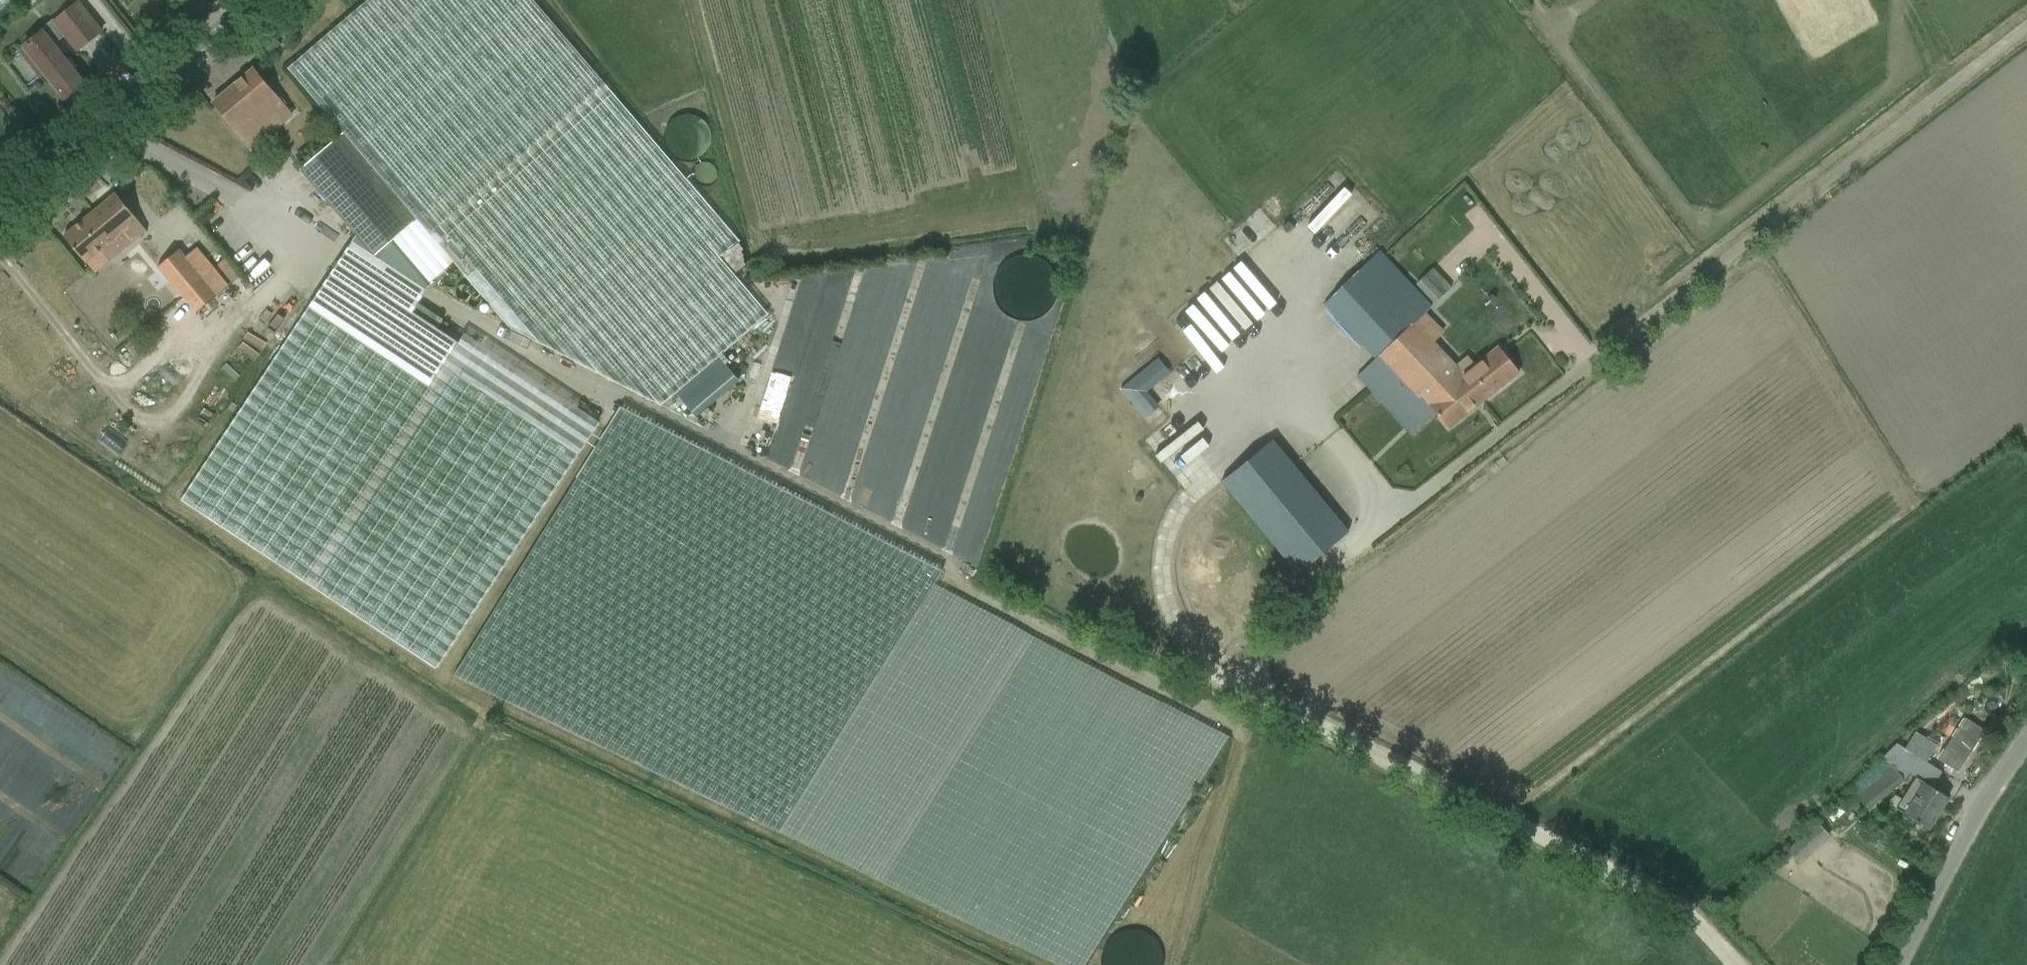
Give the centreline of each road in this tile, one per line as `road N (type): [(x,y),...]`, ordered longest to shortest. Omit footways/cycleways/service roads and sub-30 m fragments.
road 1 (track): [(2026,28),(1253,627),(1243,644),(1247,682),(1261,698),(1688,915),(1733,964)]
road 2 (tertiary): [(0,220),(107,140),(260,0)]
road 3 (unclassified): [(1897,964),(1968,824),(2026,741)]

